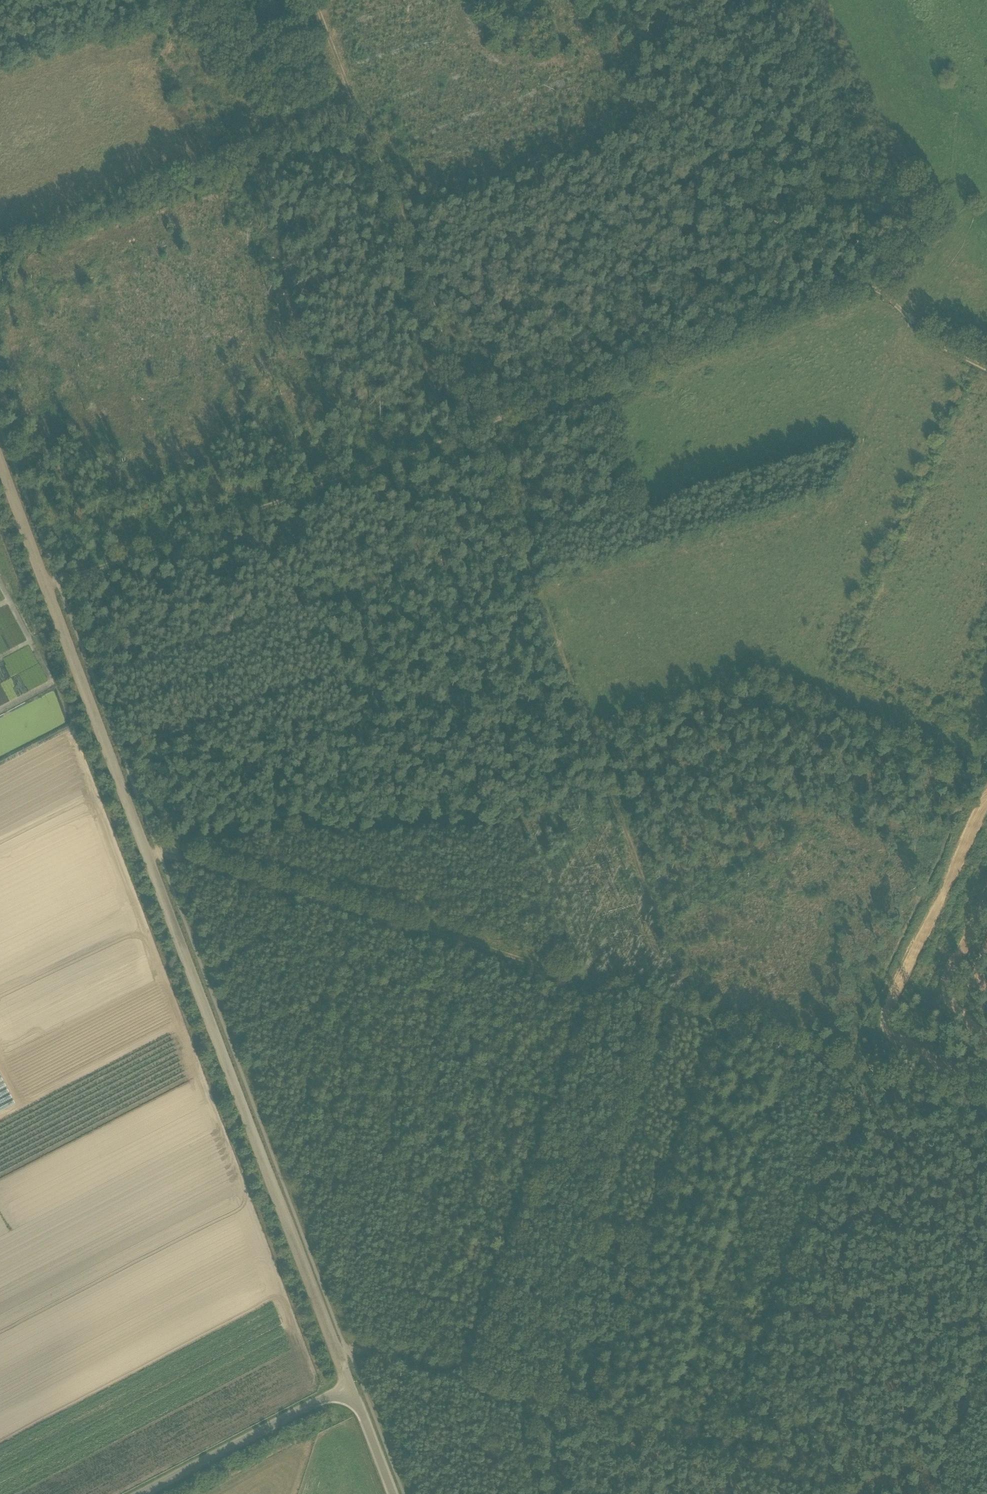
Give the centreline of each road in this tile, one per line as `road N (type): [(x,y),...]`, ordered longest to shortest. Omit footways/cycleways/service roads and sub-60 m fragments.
road 1 (track): [(320,0),(683,1009)]
road 2 (track): [(349,1386),(0,462)]
road 3 (track): [(876,282),(102,566)]
road 4 (track): [(147,855),(159,850),(676,1007)]
road 5 (track): [(335,1351),(348,1347),(844,1493)]
road 6 (unclassified): [(390,1493),(349,1386),(141,1493)]
road 7 (track): [(676,1007),(853,1059)]
road 8 (track): [(853,1059),(986,1099)]
road 9 (track): [(986,362),(918,324),(876,282)]

